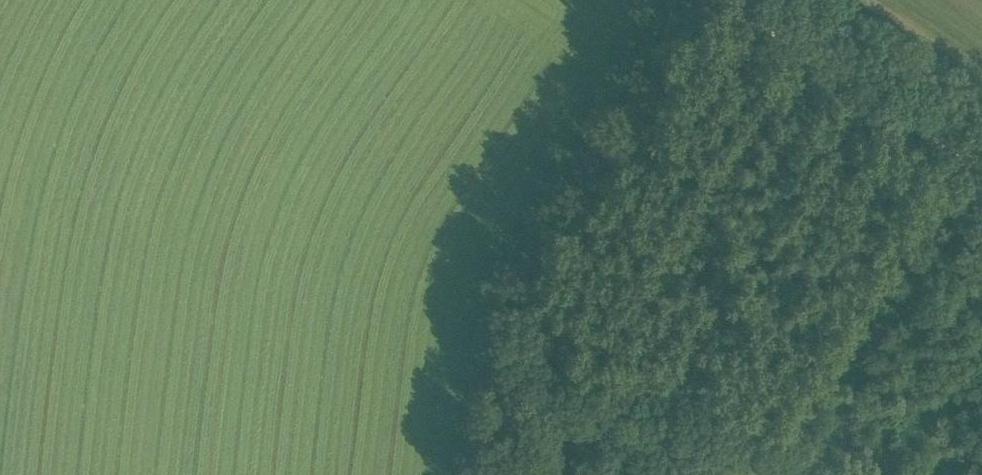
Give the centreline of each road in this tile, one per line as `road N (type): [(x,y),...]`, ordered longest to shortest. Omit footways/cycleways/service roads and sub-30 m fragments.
road 1 (track): [(981,185),(918,217),(870,273),(815,377),(766,432),(692,455)]
road 2 (track): [(981,145),(731,0)]

